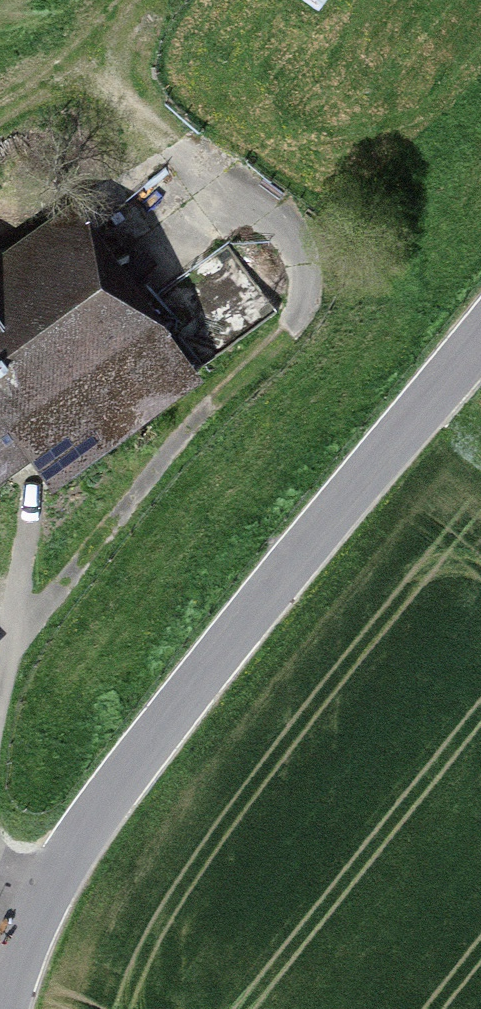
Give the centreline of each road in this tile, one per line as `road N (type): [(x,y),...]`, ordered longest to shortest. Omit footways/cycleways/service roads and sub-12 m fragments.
road 1 (tertiary): [(480,314),(64,858),(28,927),(7,1008)]
road 2 (track): [(14,637),(62,589),(194,420),(289,333),(304,305),(305,282),(275,216),(182,149),(91,59)]
road 3 (track): [(138,0),(91,59),(0,114)]

